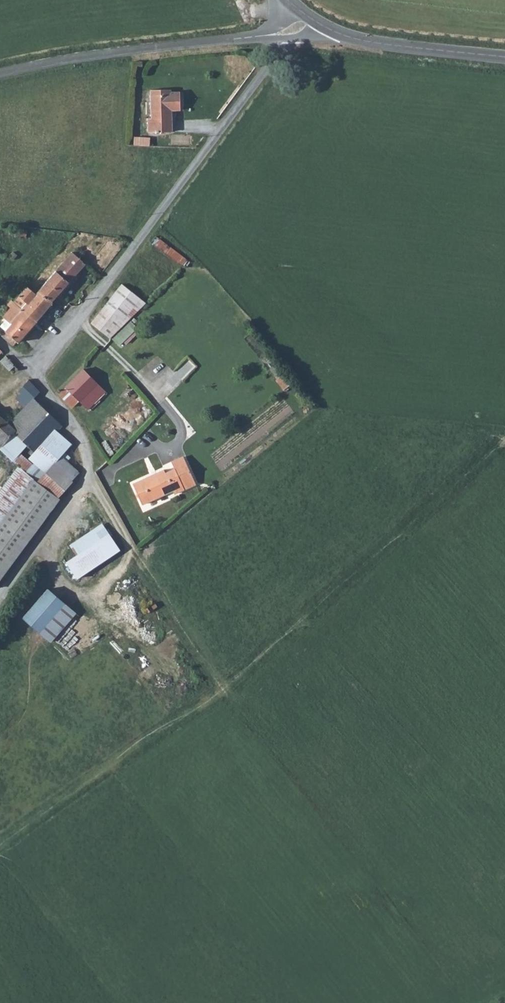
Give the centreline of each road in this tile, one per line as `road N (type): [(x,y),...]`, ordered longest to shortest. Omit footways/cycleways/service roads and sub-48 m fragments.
road 1 (unclassified): [(259,36),(0,73)]
road 2 (tertiary): [(504,57),(374,43),(329,29)]
road 3 (track): [(0,596),(87,477)]

